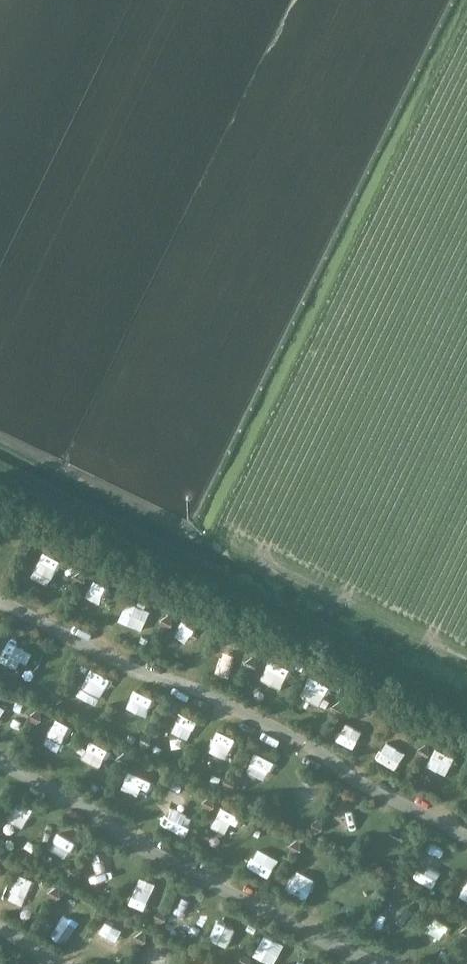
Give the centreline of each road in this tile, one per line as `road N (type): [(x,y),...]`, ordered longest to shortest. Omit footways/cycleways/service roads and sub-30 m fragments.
road 1 (track): [(466,711),(0,471)]
road 2 (track): [(0,436),(185,528)]

